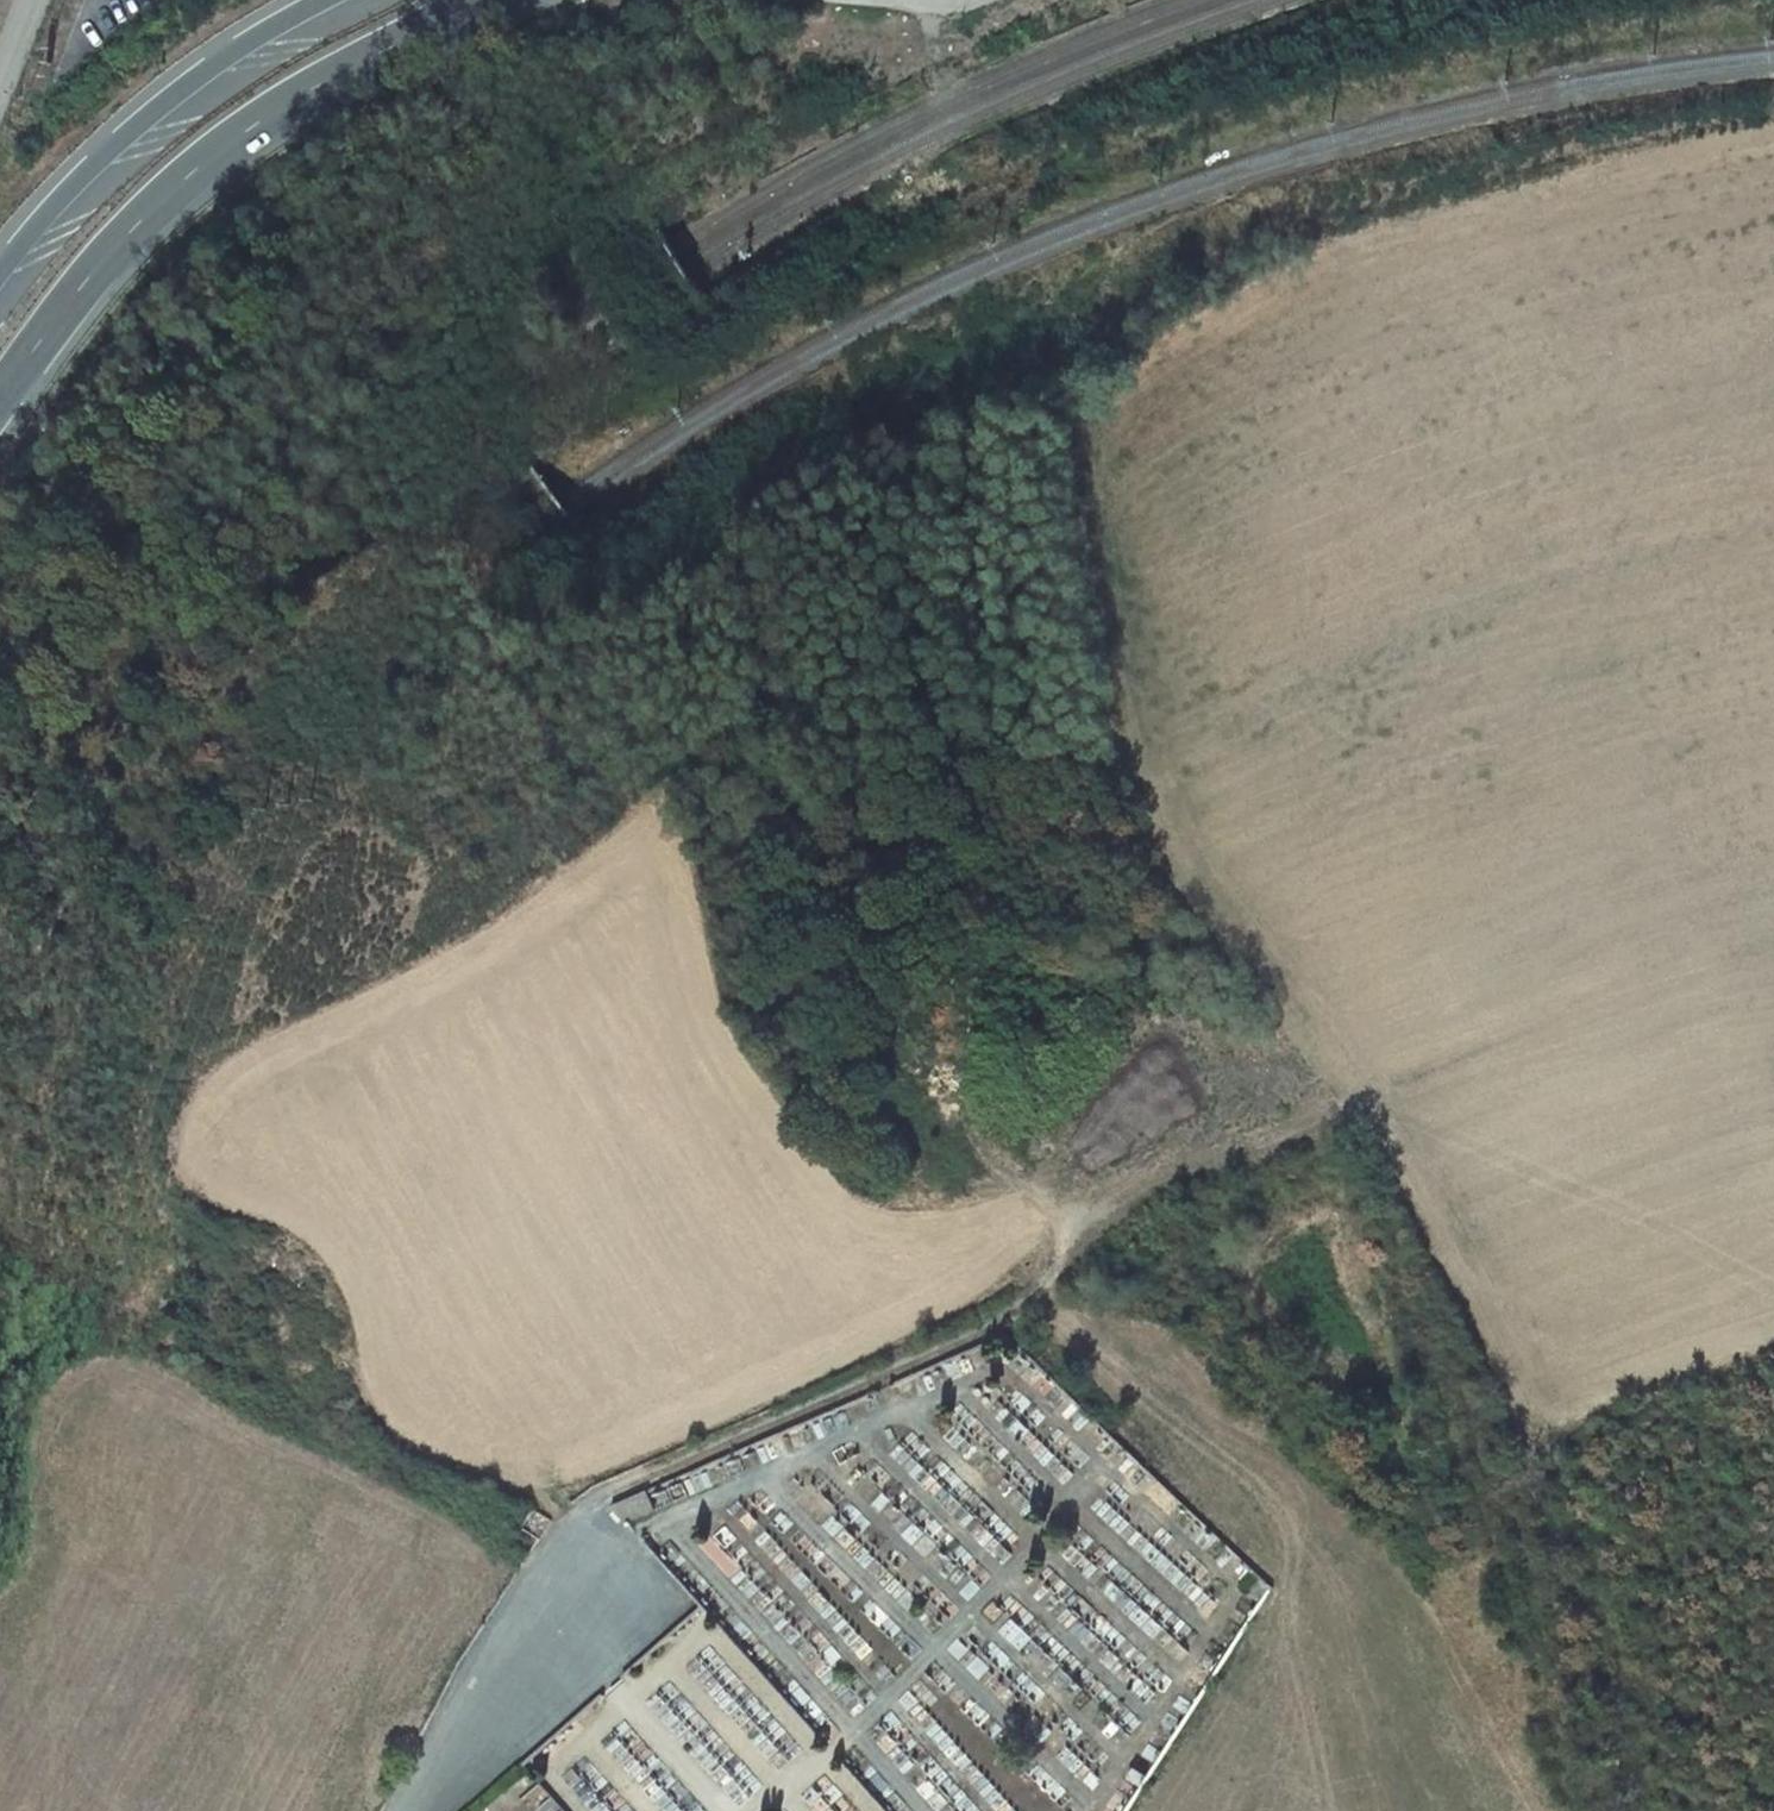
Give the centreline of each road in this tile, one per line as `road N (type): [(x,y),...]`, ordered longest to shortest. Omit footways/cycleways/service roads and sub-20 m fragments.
road 1 (track): [(594,1504),(982,1331),(1040,1294),(1069,1240),(1054,1203),(1009,1175),(967,1120)]
road 2 (primary): [(0,380),(44,321),(233,119),(367,38),(451,0)]
road 3 (primary): [(327,0),(193,79),(76,187),(0,276)]
road 4 (track): [(1063,1225),(1349,1096)]

